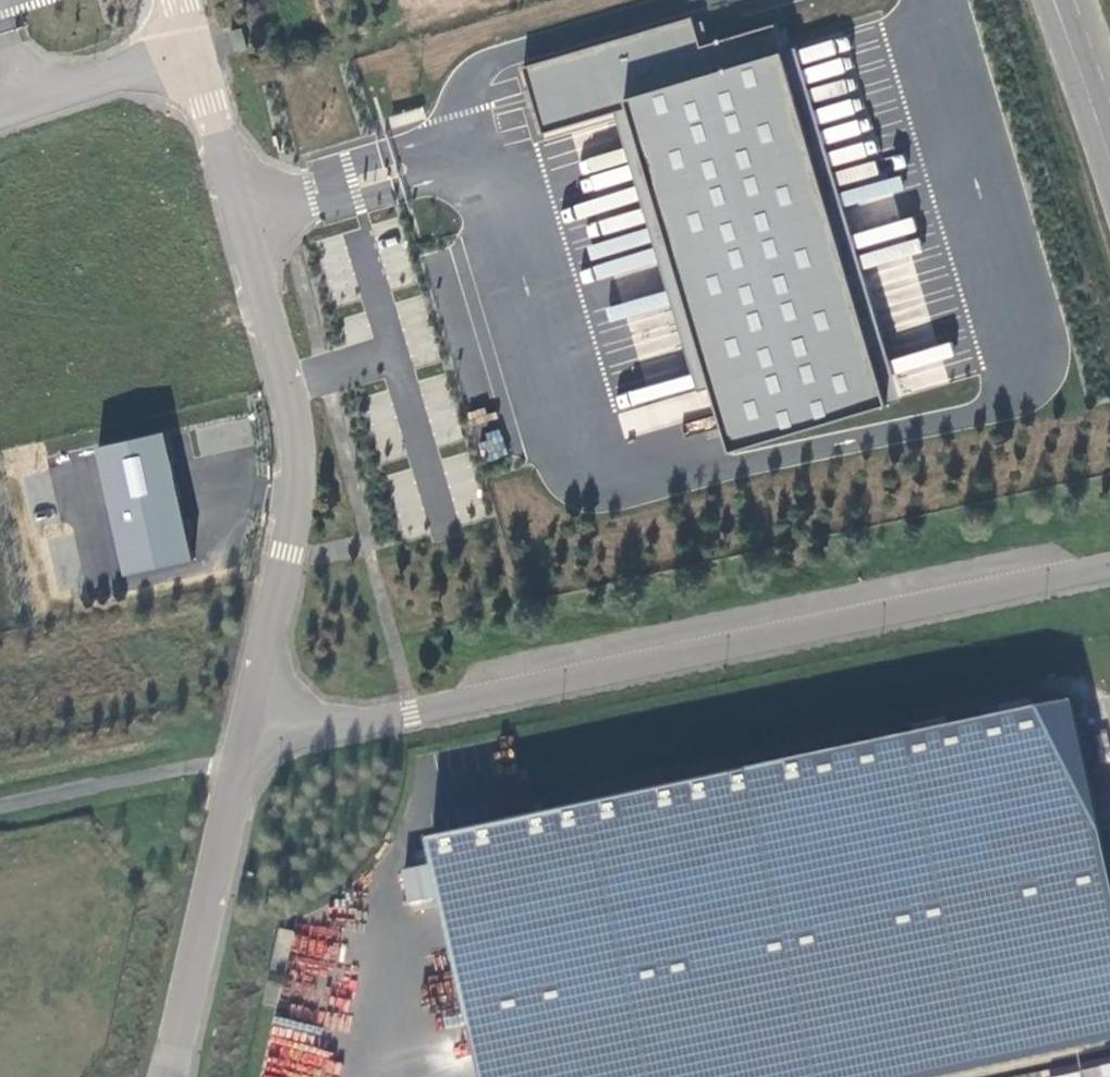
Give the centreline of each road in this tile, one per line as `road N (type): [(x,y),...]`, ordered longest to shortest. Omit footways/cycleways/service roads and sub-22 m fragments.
road 1 (unclassified): [(255,751),(1109,568)]
road 2 (unclassified): [(181,1076),(255,751)]
road 3 (residential): [(0,805),(255,751)]
road 4 (tertiary): [(1050,0),(1109,158)]

